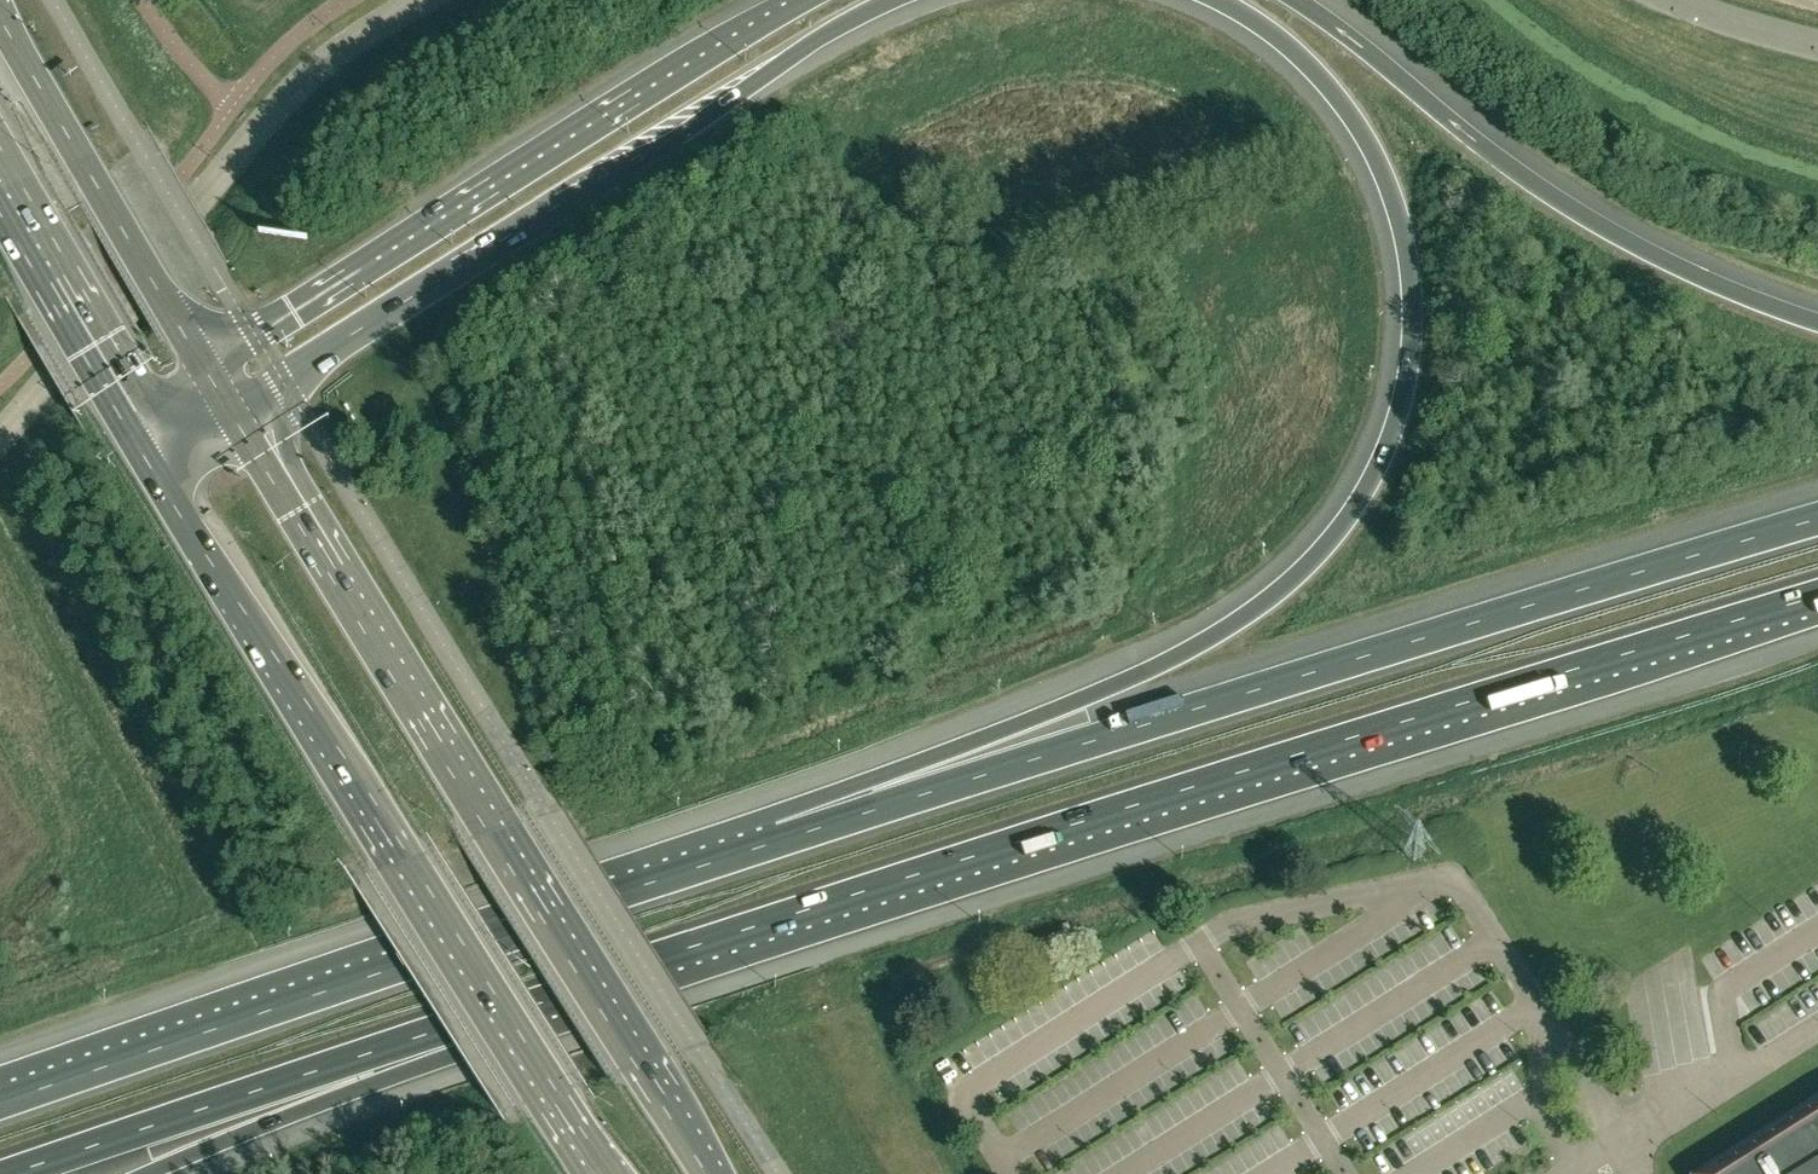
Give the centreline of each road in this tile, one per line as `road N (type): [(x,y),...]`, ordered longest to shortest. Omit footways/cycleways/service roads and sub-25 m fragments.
road 1 (motorway): [(493,1017),(857,892),(1817,598)]
road 2 (motorway): [(1207,0),(1303,67),(1341,111),(1388,205),(1404,274),(1405,333),(1381,444),(1315,548),(1220,627),(781,837)]
road 3 (motorway): [(1817,518),(781,837)]
road 4 (primary): [(706,1173),(230,411)]
road 5 (primary): [(136,445),(610,1173)]
road 6 (motorway): [(781,837),(0,1103)]
road 7 (motorway): [(230,411),(820,42),(904,0)]
road 8 (motorway): [(811,0),(208,376)]
road 9 (motorway): [(1817,321),(1737,296),(1584,217),(1293,0)]
road 10 (motorway): [(15,1173),(493,1017)]
road 11 (primary): [(208,376),(0,19)]
road 12 (motorway): [(156,1173),(493,1017)]
road 13 (primary): [(0,214),(136,445)]
road 14 (unclassified): [(1678,0),(1817,44)]

